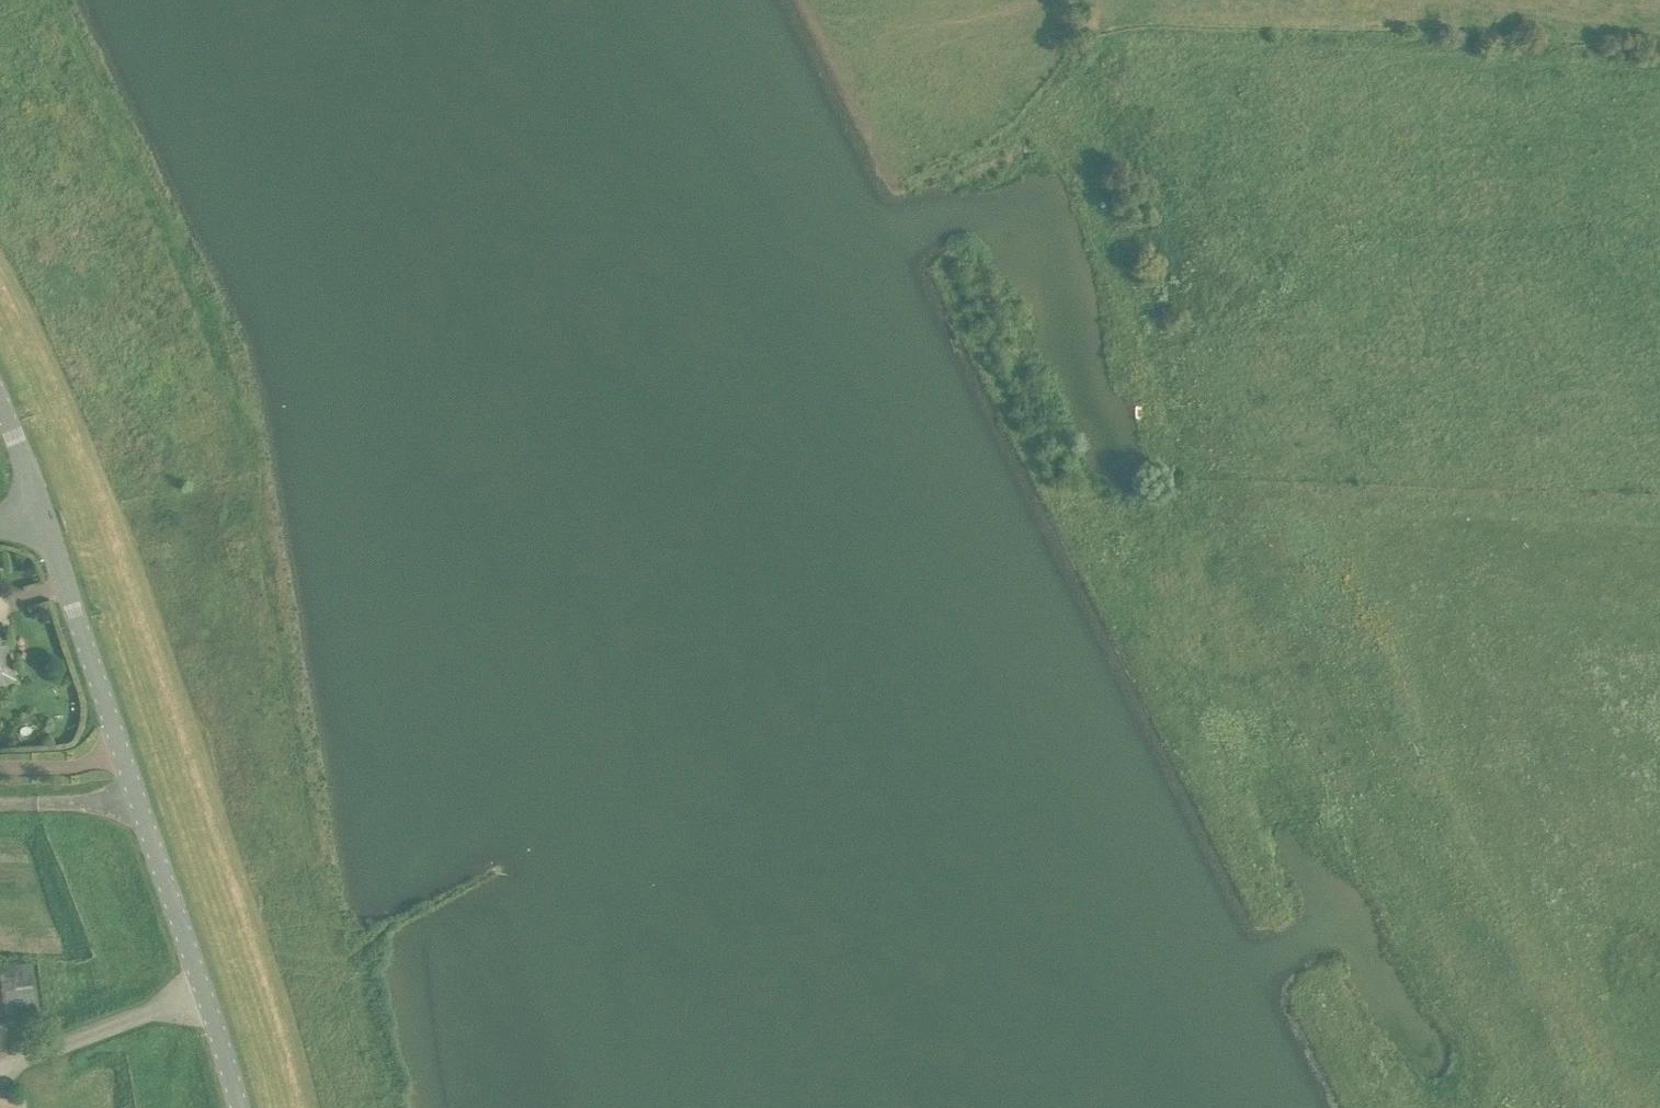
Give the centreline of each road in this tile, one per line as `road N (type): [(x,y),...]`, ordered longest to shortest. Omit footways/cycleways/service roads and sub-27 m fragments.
road 1 (tertiary): [(239,1107),(47,526)]
road 2 (track): [(0,803),(140,803)]
road 3 (tertiary): [(47,526),(0,402)]

